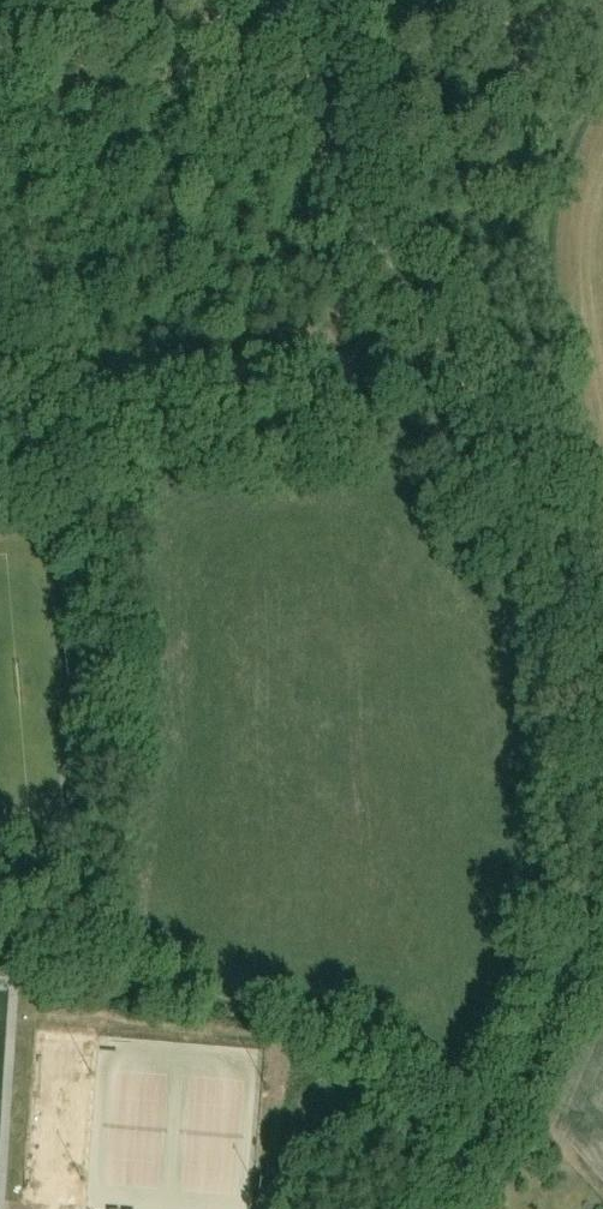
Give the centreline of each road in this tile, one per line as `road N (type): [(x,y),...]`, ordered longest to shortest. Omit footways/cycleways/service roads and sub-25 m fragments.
road 1 (track): [(439,1208),(542,1016),(573,933),(596,746),(582,623),(527,497),(344,191)]
road 2 (track): [(494,1110),(445,1076),(332,1029),(0,951)]
road 3 (track): [(602,99),(558,175),(536,269),(540,349),(563,448),(602,556)]
road 4 (track): [(344,191),(225,24)]
road 5 (track): [(344,191),(301,0)]

